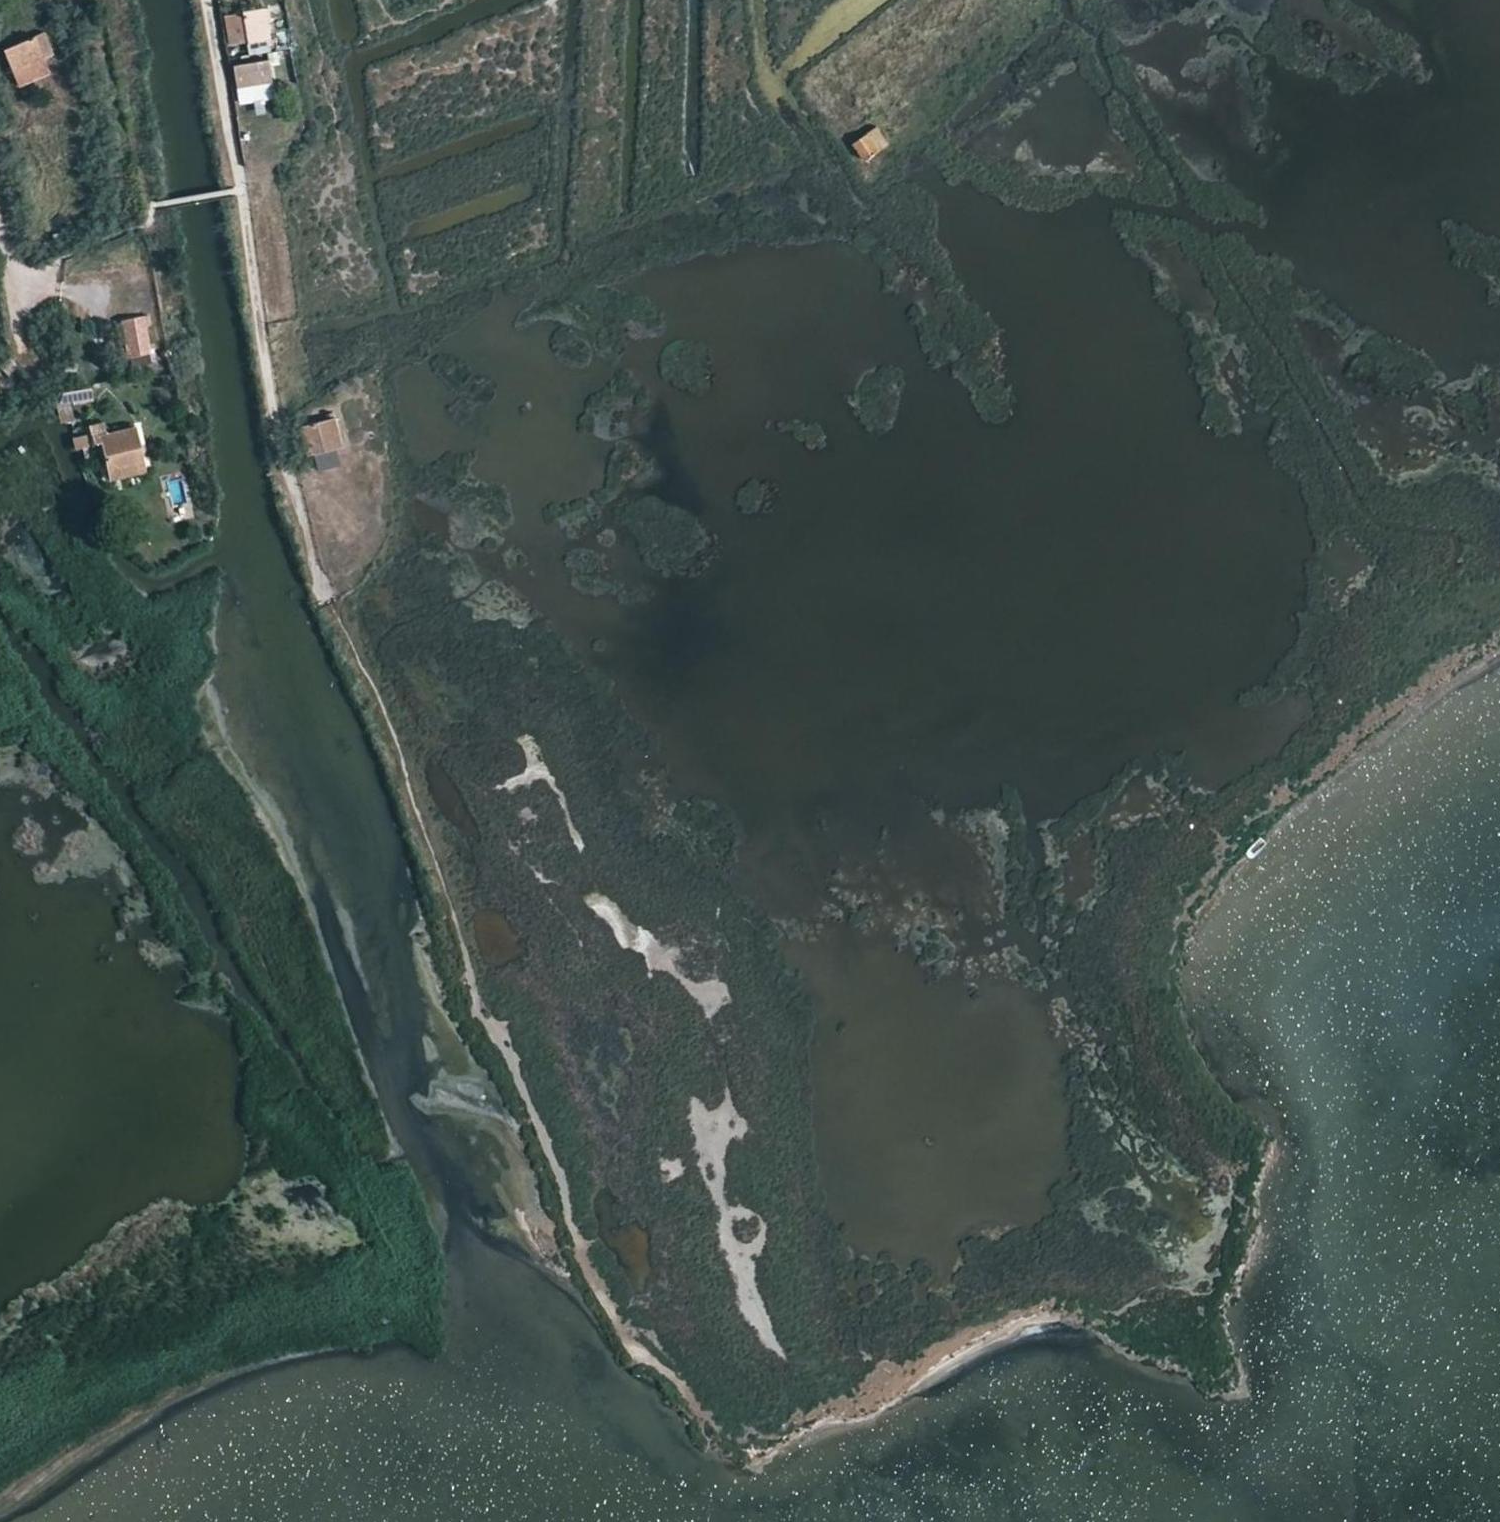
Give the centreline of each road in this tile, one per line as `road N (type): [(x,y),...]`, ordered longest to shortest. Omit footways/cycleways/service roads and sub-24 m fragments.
road 1 (track): [(281,448),(241,193)]
road 2 (track): [(241,193),(203,0)]

